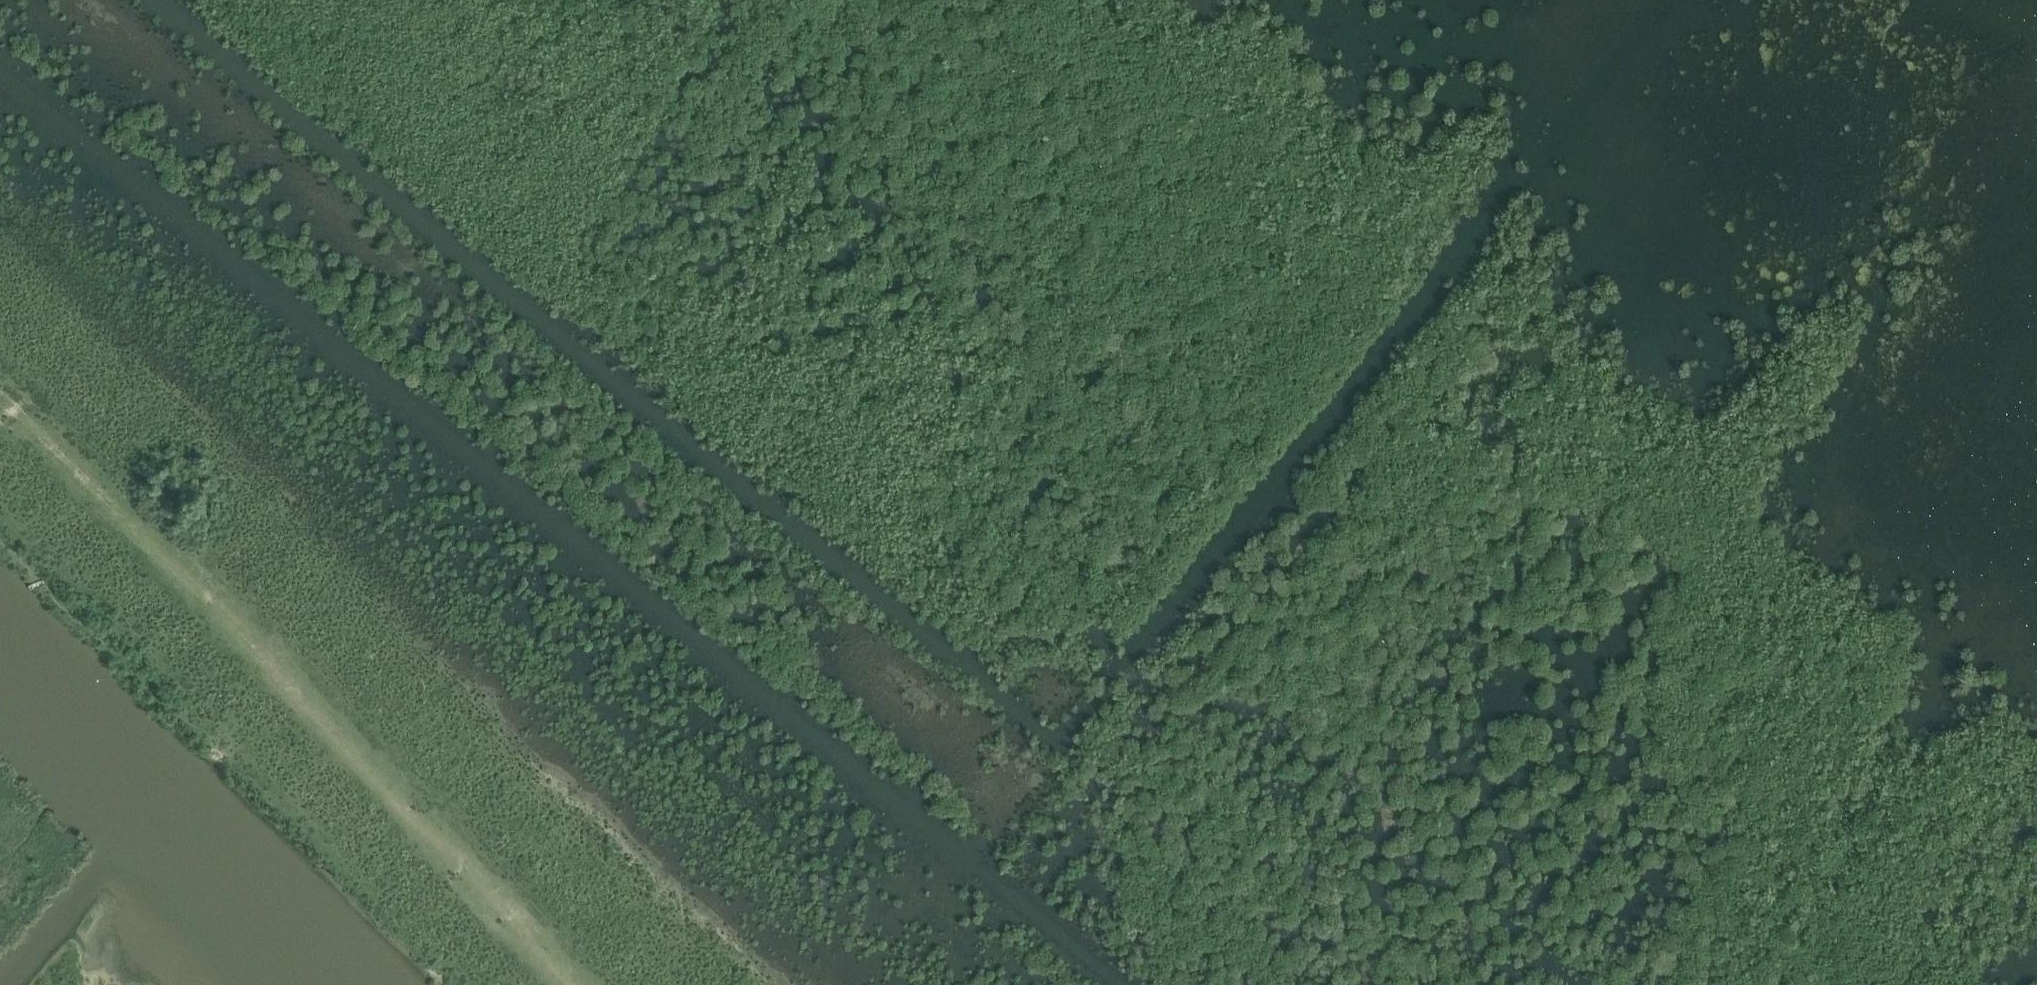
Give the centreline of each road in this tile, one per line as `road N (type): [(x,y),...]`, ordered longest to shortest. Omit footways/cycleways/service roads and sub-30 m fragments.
road 1 (track): [(579,984),(260,642),(0,387)]

